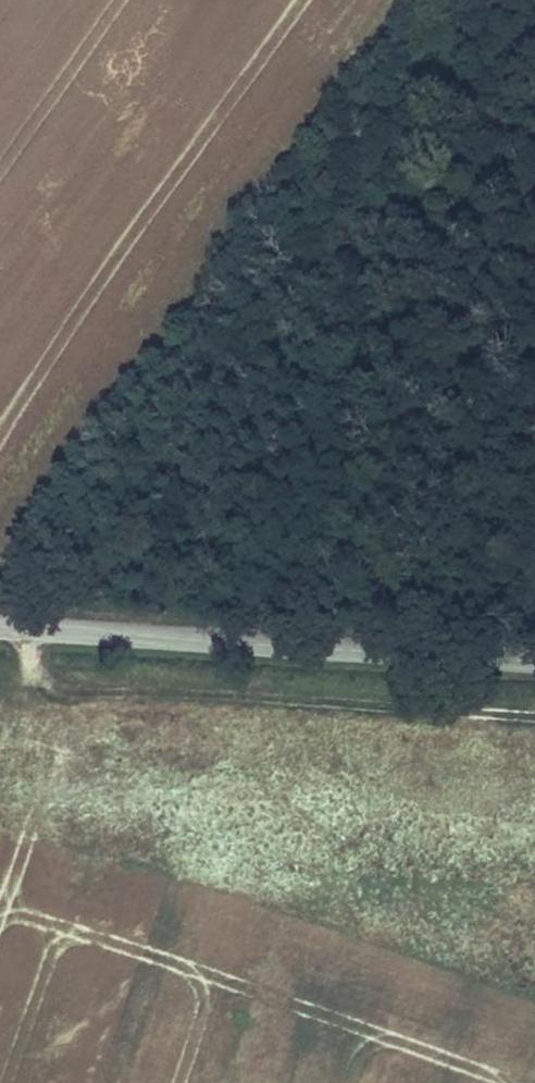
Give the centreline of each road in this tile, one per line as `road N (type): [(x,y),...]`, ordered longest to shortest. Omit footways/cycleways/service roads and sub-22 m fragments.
road 1 (tertiary): [(0,626),(534,661)]

